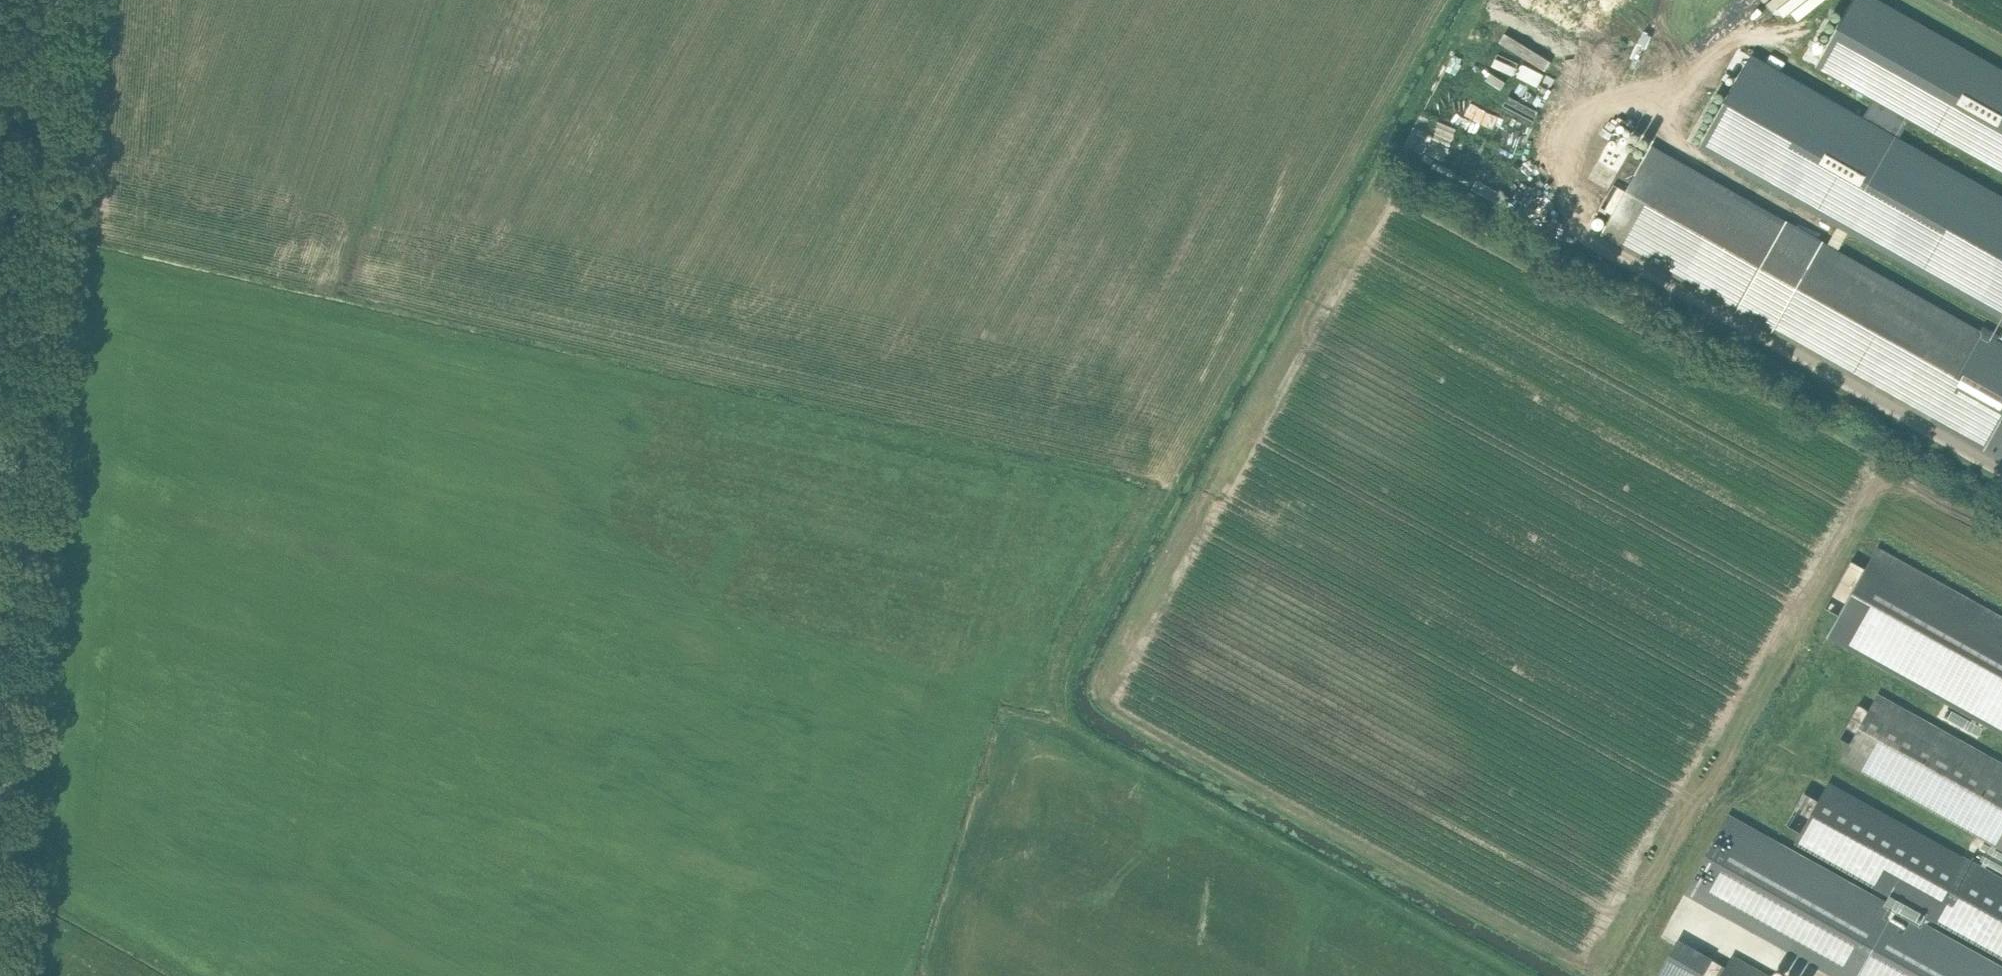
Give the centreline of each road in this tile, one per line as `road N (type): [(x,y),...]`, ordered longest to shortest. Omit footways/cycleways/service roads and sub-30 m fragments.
road 1 (tertiary): [(0,975),(56,0)]

